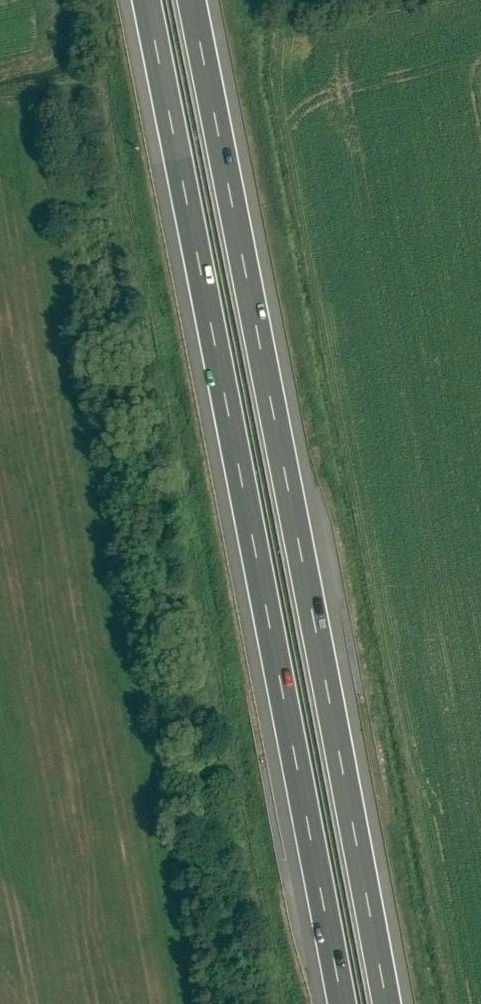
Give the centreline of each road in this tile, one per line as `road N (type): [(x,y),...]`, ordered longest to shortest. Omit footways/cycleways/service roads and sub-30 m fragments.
road 1 (motorway): [(387,1003),(190,0)]
road 2 (motorway): [(146,0),(342,1003)]

